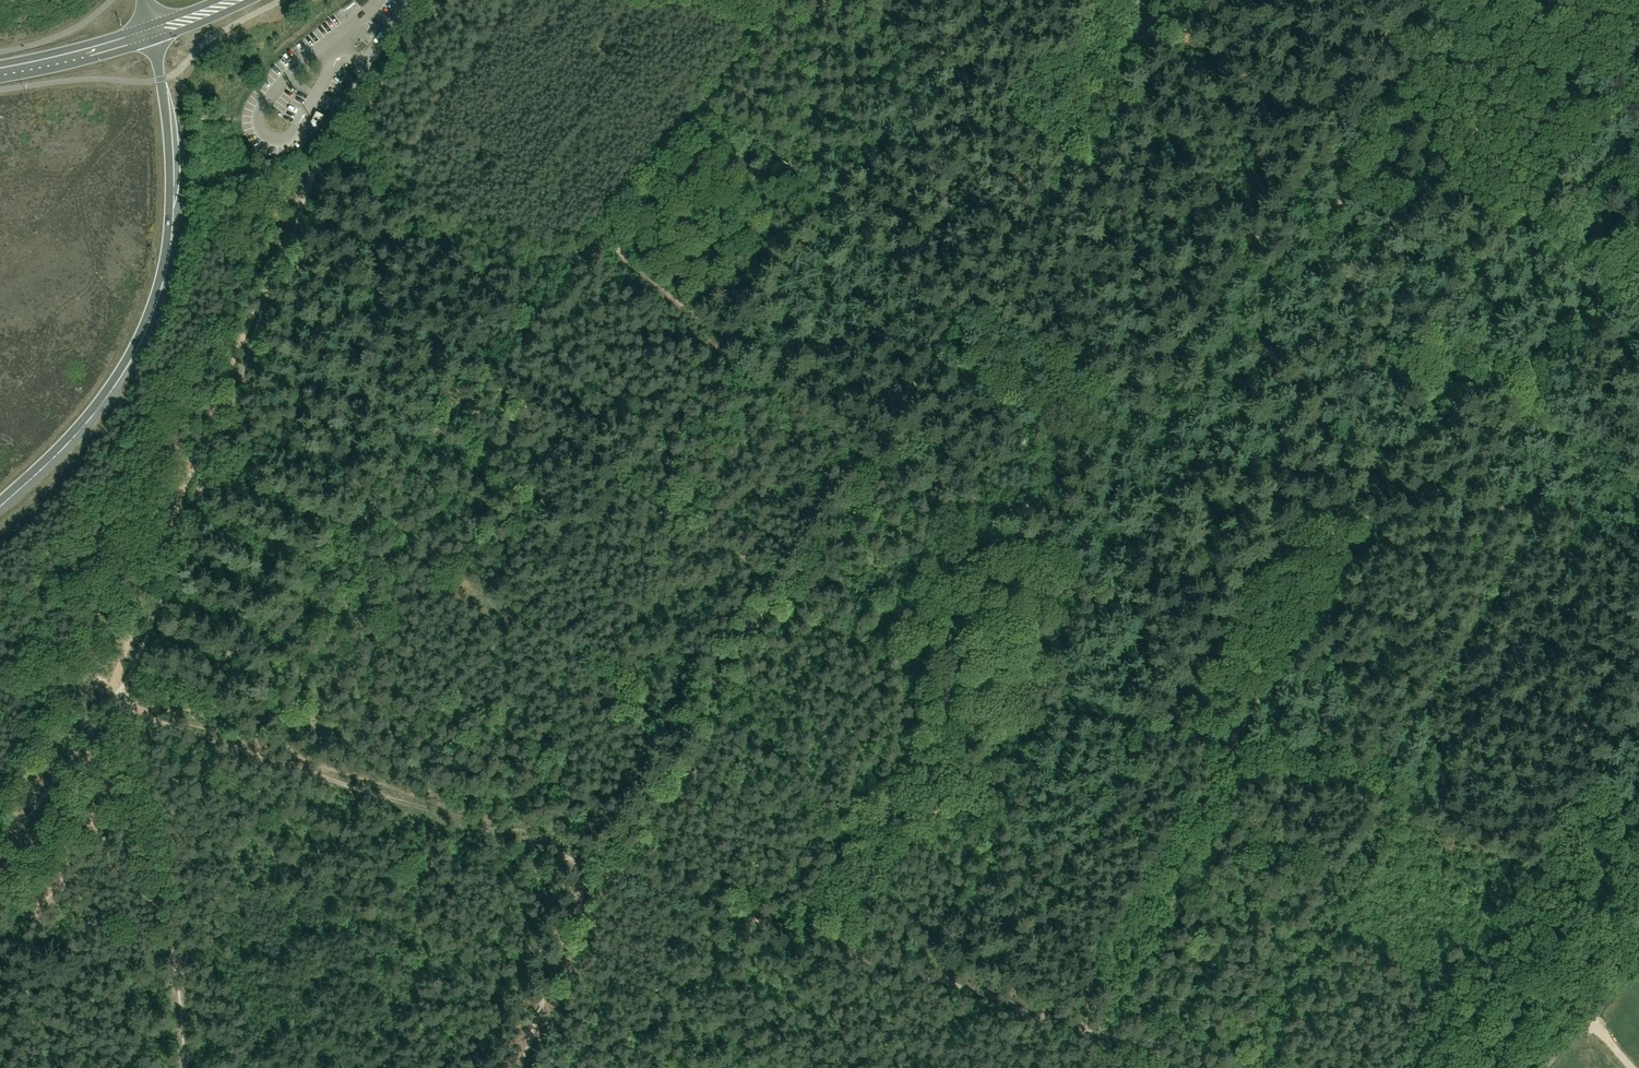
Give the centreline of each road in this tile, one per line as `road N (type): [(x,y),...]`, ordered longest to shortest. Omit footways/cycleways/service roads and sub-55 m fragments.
road 1 (track): [(129,705),(1194,1067)]
road 2 (track): [(1044,539),(1130,606),(1162,722),(1316,782),(1440,806),(1638,887)]
road 3 (track): [(114,696),(321,153)]
road 4 (track): [(1617,66),(1604,115),(1438,319),(1413,328),(1400,344),(1402,372),(1439,408),(1479,508)]
road 5 (motorway): [(0,504),(94,412),(141,339),(161,289),(172,157),(153,32)]
road 6 (track): [(1617,66),(1373,60),(1157,85),(1126,97),(1103,91)]
road 7 (track): [(877,441),(596,866)]
road 8 (track): [(877,441),(622,256),(613,225),(620,204),(705,104)]
road 9 (track): [(1411,1),(1140,410)]
road 10 (track): [(730,338),(981,0)]
road 11 (track): [(877,441),(1103,91)]
road 12 (track): [(834,198),(1140,410)]
road 13 (track): [(1479,508),(1375,518),(1258,488),(1229,470),(1209,434),(1147,400)]
road 14 (track): [(129,705),(134,815),(168,928),(185,1067)]
road 15 (track): [(1140,410),(1056,530),(1036,541),(1015,539),(877,441)]
road 16 (track): [(438,813),(410,1019),(382,1067)]
road 17 (track): [(521,1067),(596,866)]
road 18 (track): [(1479,508),(1564,511),(1638,556)]
road 19 (track): [(1638,929),(1539,1067)]
road 20 (track): [(834,198),(705,104)]
road 21 (secondary): [(0,71),(153,32)]
road 22 (track): [(705,104),(790,0)]

